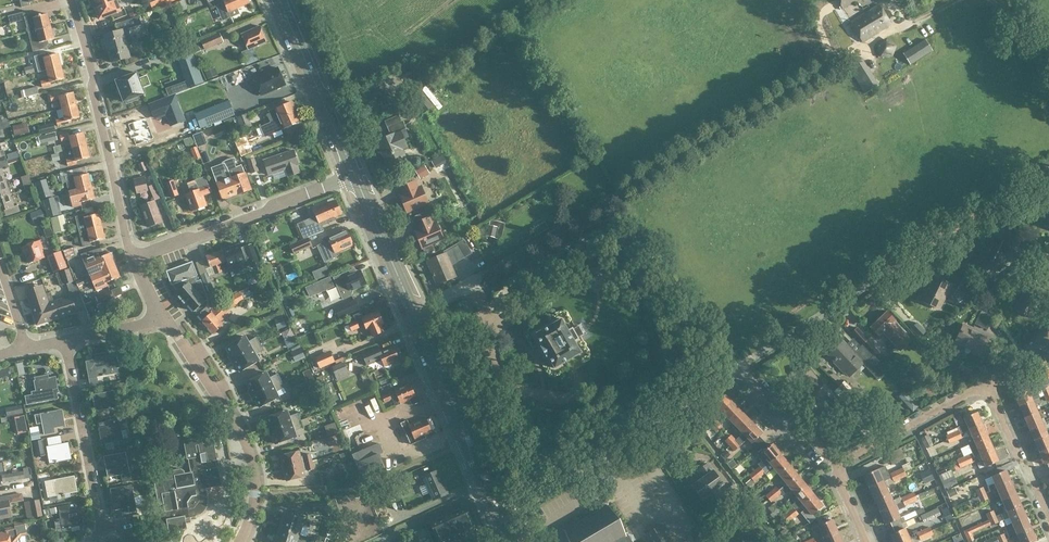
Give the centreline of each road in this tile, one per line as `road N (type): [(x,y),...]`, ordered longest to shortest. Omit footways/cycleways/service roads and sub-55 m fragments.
road 1 (track): [(414,313),(839,59),(957,0)]
road 2 (primary): [(502,517),(355,176)]
road 3 (residential): [(736,370),(1048,169)]
road 4 (residential): [(502,517),(736,370)]
road 5 (residential): [(70,0),(132,260)]
road 6 (residential): [(240,541),(254,497),(246,447),(165,319)]
road 7 (residential): [(132,260),(355,176)]
road 8 (residential): [(90,541),(98,520),(67,341)]
road 9 (primary): [(355,176),(280,0)]
road 10 (residential): [(989,389),(840,464)]
road 11 (residential): [(840,464),(736,370)]
road 12 (residential): [(1048,516),(989,389)]

